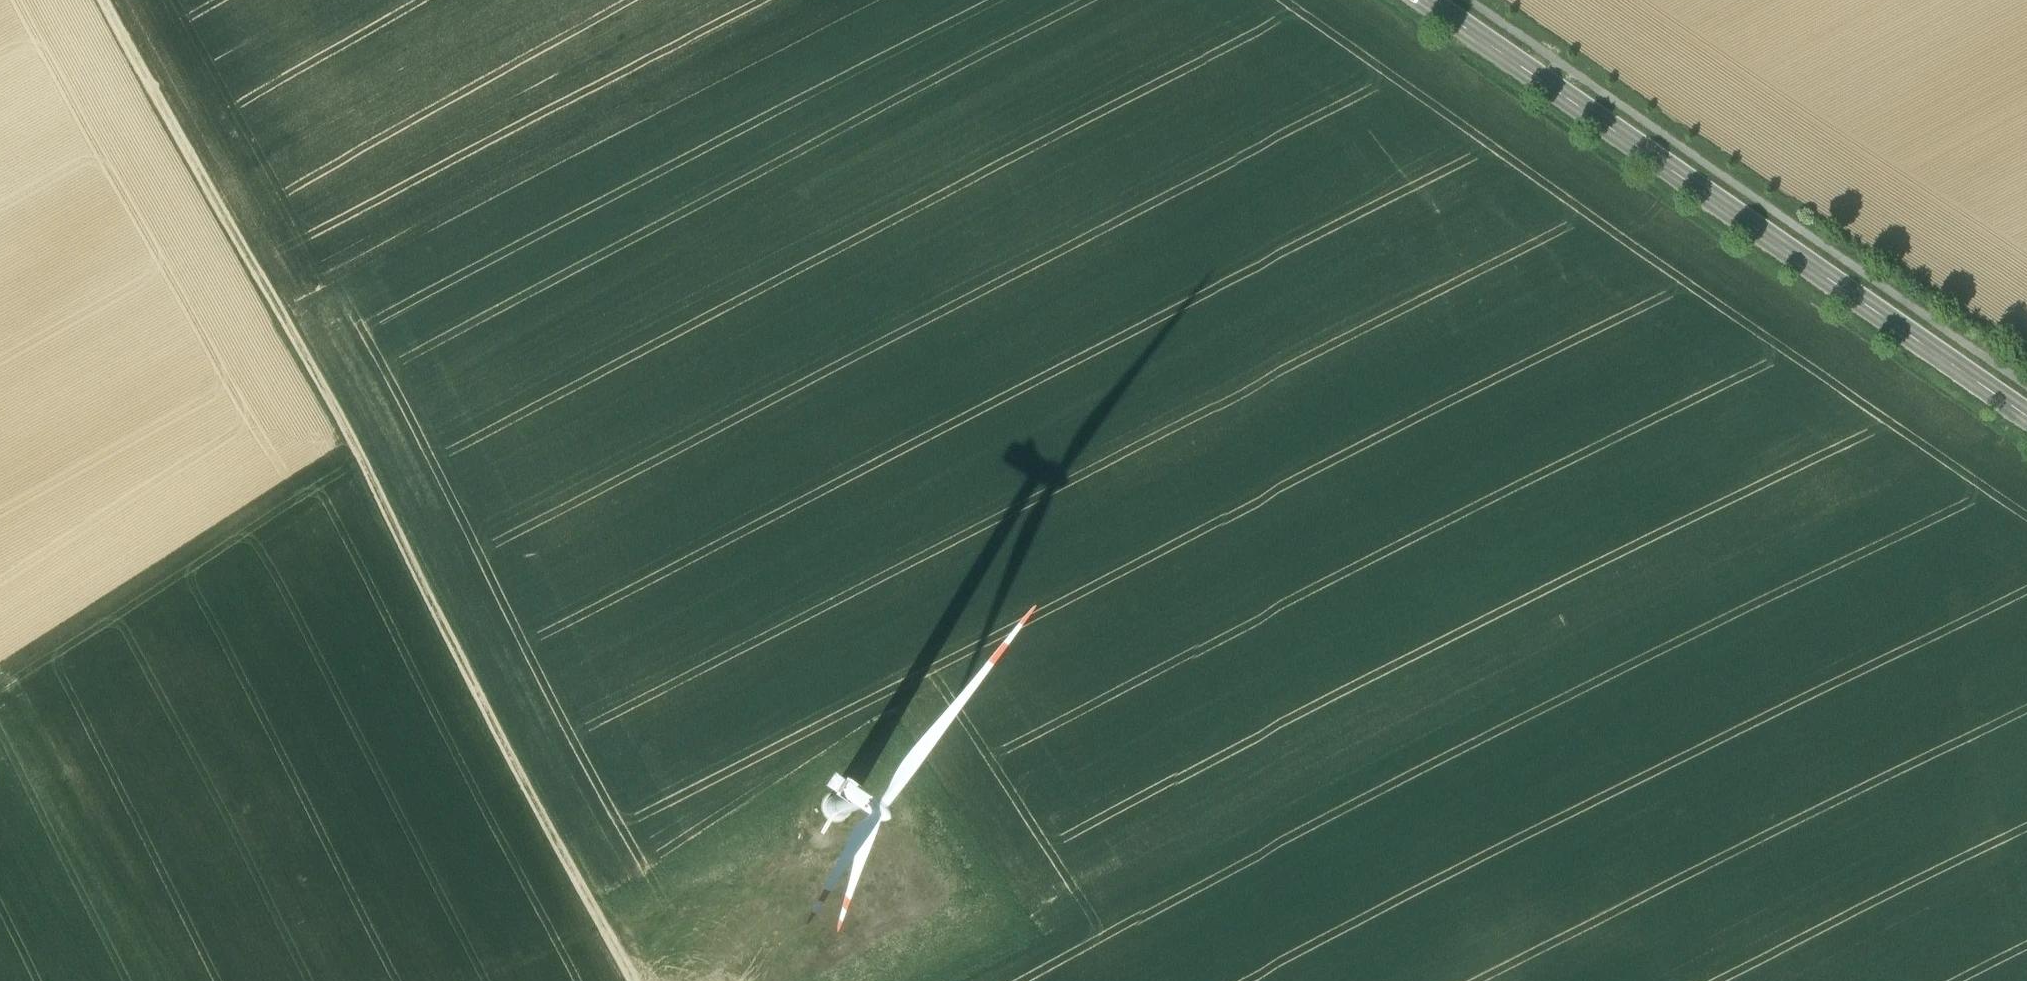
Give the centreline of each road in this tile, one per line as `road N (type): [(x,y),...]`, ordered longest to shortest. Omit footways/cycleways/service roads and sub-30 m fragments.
road 1 (track): [(641,980),(111,0)]
road 2 (secondary): [(1425,0),(2026,416)]

